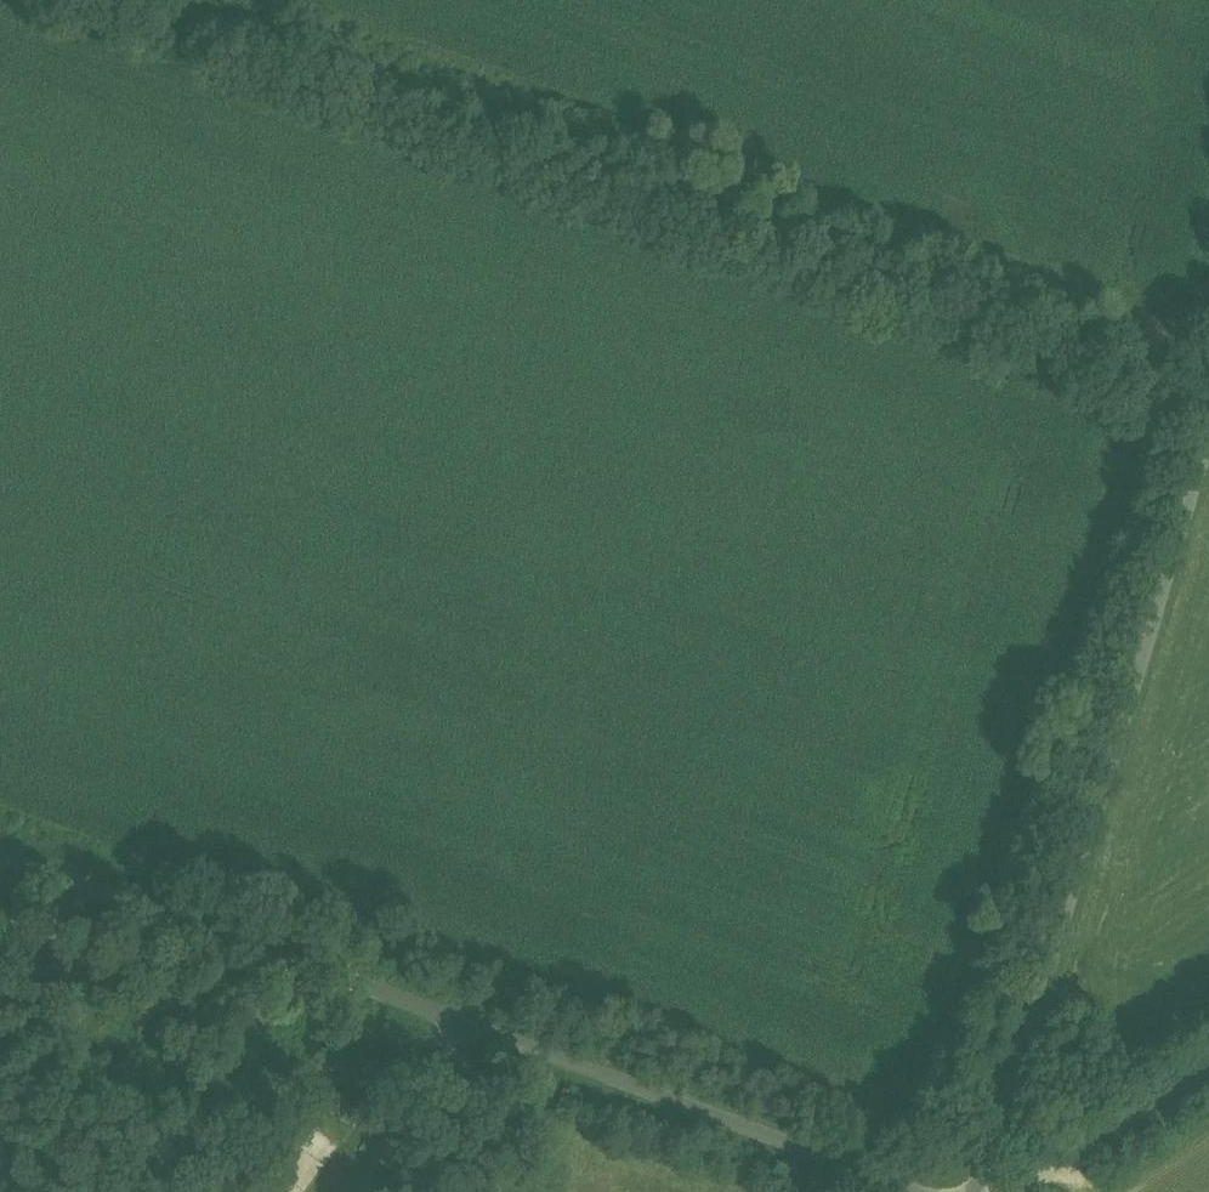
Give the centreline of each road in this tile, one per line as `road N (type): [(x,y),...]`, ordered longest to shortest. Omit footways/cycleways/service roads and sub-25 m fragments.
road 1 (residential): [(0,869),(907,1191)]
road 2 (residential): [(1208,429),(992,1159),(975,1191)]
road 3 (residential): [(1208,1069),(1011,1191)]

